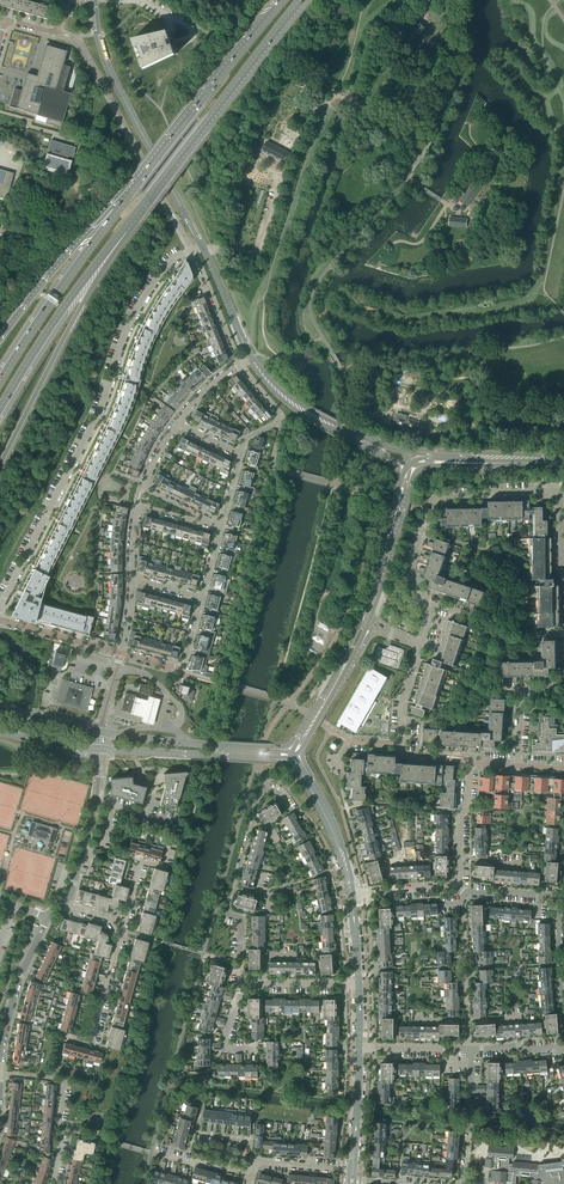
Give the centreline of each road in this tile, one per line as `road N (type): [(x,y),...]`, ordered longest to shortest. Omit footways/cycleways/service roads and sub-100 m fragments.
road 1 (residential): [(0,607),(100,409),(137,309),(164,268),(193,249)]
road 2 (primary): [(0,468),(146,203)]
road 3 (residential): [(420,646),(430,614),(410,568),(434,498),(558,492)]
road 4 (primary): [(146,203),(302,0)]
road 5 (primary): [(0,410),(67,303),(146,203)]
road 6 (primary): [(140,181),(0,379)]
road 7 (primary): [(282,0),(140,181)]
road 8 (residential): [(353,894),(458,885),(472,763)]
road 9 (track): [(287,471),(229,687)]
road 10 (primary): [(140,181),(0,341)]
road 11 (tertiary): [(290,750),(101,732)]
road 12 (tertiary): [(100,749),(289,759)]
road 13 (residential): [(47,918),(20,977),(0,1071)]
road 14 (residential): [(100,749),(96,800),(61,904)]
road 15 (residential): [(131,579),(141,508),(221,527)]
road 16 (tertiary): [(289,759),(330,833),(348,894)]
road 17 (tertiary): [(353,894),(341,844),(300,759)]
road 18 (residential): [(357,439),(289,402),(251,357)]
road 19 (residential): [(67,1035),(90,1040),(119,935)]
road 20 (tertiary): [(366,622),(401,495)]
road 21 (residential): [(241,454),(246,438),(281,416),(239,363)]
road 22 (residential): [(121,653),(0,621)]
road 23 (tertiary): [(352,1171),(360,1048)]
road 24 (residential): [(239,363),(193,249)]
road 25 (residential): [(251,357),(201,245)]

